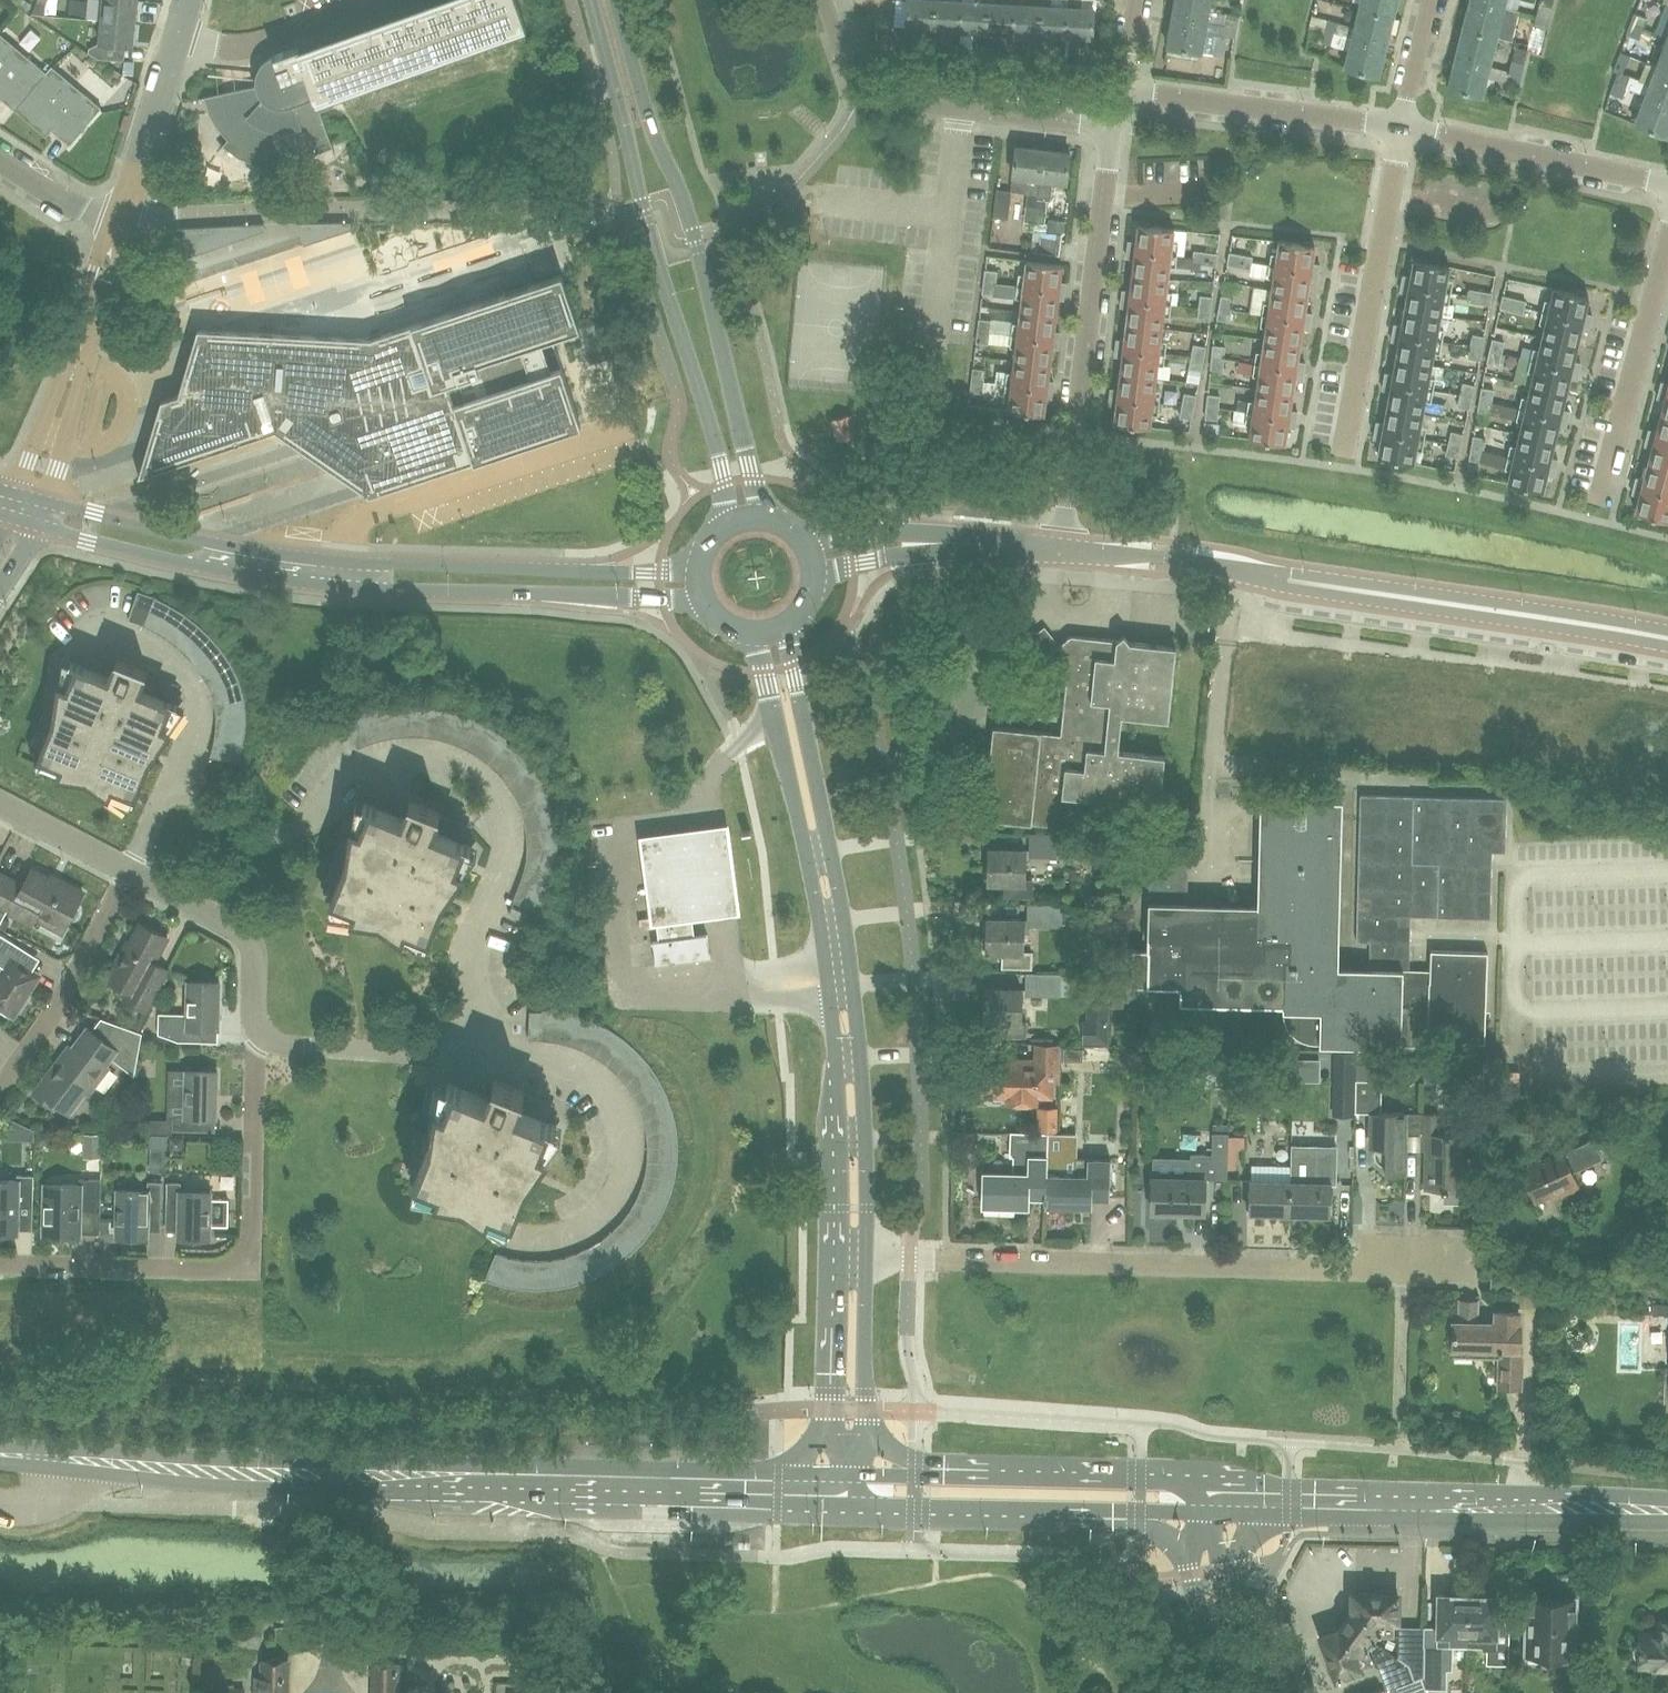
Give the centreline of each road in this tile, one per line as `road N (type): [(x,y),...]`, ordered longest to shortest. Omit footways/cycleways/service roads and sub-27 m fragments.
road 1 (secondary): [(792,1474),(53,1449)]
road 2 (secondary): [(51,1467),(339,1493),(778,1505)]
road 3 (tertiary): [(25,508),(194,553),(340,575),(699,584)]
road 4 (secondary): [(866,1259),(853,981),(786,623)]
road 5 (secondary): [(755,632),(827,982),(836,1056),(834,1258)]
road 6 (tertiary): [(1054,551),(1667,631)]
road 7 (secondary): [(587,0),(727,523)]
road 8 (secondary): [(768,517),(683,191),(644,104),(616,0)]
road 9 (residential): [(1401,1271),(866,1259)]
road 10 (residential): [(0,1267),(226,1268),(249,1251),(256,1045)]
road 11 (residential): [(1054,551),(1108,129)]
road 12 (secondary): [(1252,1517),(1667,1522)]
road 13 (secondary): [(1667,1498),(1288,1494)]
road 14 (residential): [(1108,129),(880,102),(864,94),(845,67),(826,0)]
road 15 (residential): [(1341,464),(1400,128)]
road 16 (residential): [(1596,518),(1667,240)]
road 17 (residential): [(25,508),(113,237)]
road 18 (residential): [(1400,128),(1118,91)]
road 19 (residential): [(1667,185),(1400,128)]
road 20 (secondary): [(890,1513),(1140,1519)]
road 21 (residential): [(0,1078),(57,1007),(129,869)]
road 22 (residential): [(256,1045),(250,943),(228,920),(129,869)]
road 23 (tertiary): [(812,558),(930,545),(1054,551)]
road 24 (residential): [(176,38),(251,48),(393,0)]
road 25 (residential): [(113,237),(176,38)]
road 26 (secondary): [(1141,1475),(938,1471)]
road 27 (secondary): [(834,1258),(830,1409)]
road 28 (secondary): [(866,1410),(866,1259)]
road 29 (secondary): [(1288,1494),(1222,1475),(1141,1475)]
road 30 (residential): [(129,869),(0,802)]
road 31 (residential): [(113,237),(0,165)]
road 32 (residential): [(1400,128),(1431,0)]
road 33 (tertiary): [(1253,1692),(1230,1568)]
road 34 (tertiary): [(1190,1574),(1233,1692)]

